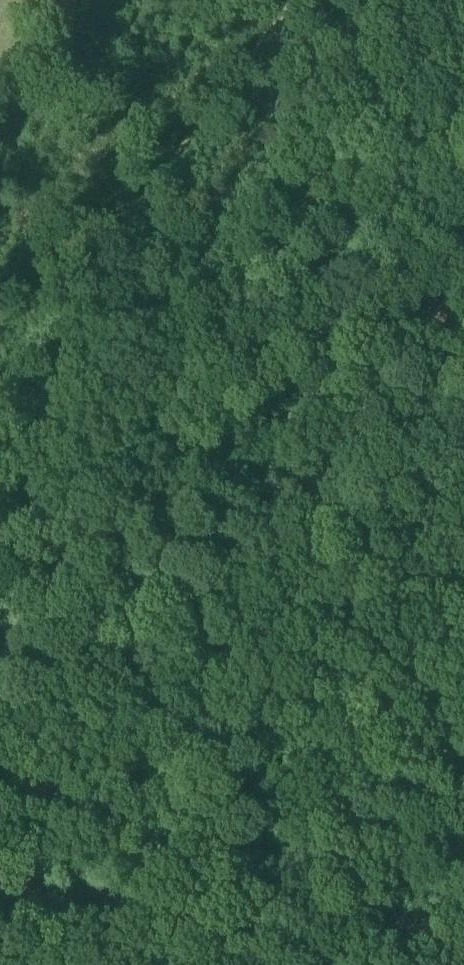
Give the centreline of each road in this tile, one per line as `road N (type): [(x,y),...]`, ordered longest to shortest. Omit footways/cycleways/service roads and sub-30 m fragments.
road 1 (track): [(306,0),(0,411)]

